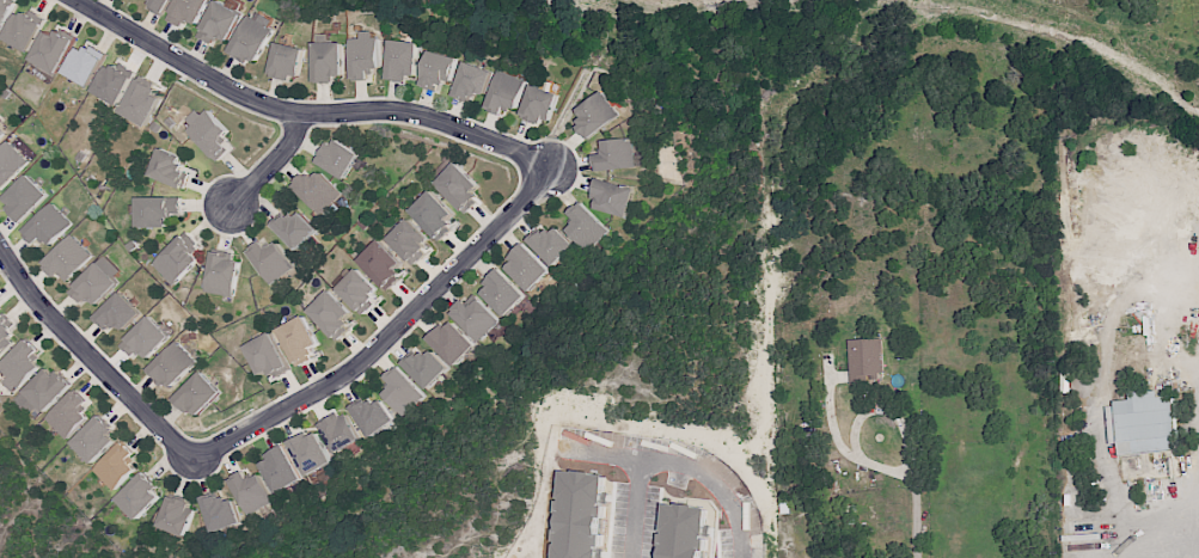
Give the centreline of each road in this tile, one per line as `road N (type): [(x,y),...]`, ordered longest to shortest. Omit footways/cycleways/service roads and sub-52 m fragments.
road 1 (residential): [(72,0),(269,109),(420,115),(525,155),(540,174)]
road 2 (residential): [(540,174),(531,196),(373,354),(191,461)]
road 3 (residential): [(191,461),(47,317),(0,250)]
road 4 (residential): [(642,460),(692,470),(724,493),(742,557)]

